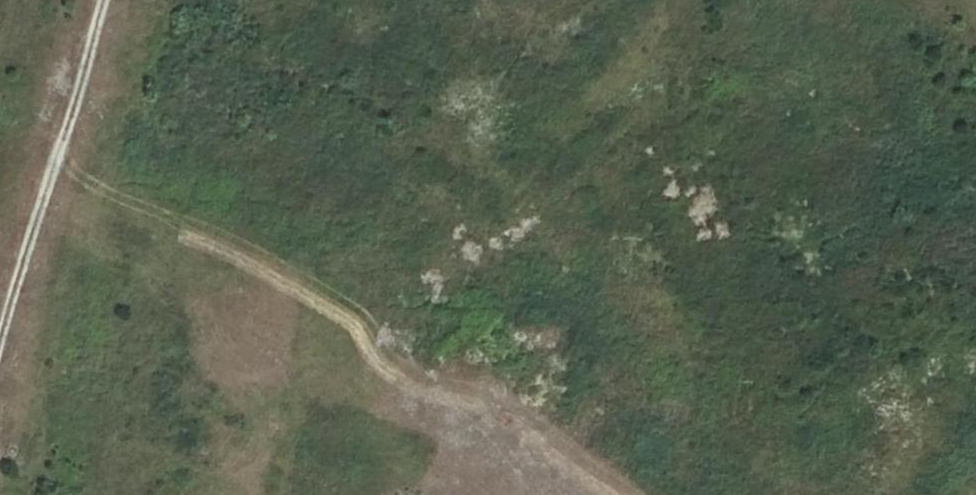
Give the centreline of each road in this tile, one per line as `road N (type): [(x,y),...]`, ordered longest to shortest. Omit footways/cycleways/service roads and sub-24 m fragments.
road 1 (track): [(0,342),(109,0)]

